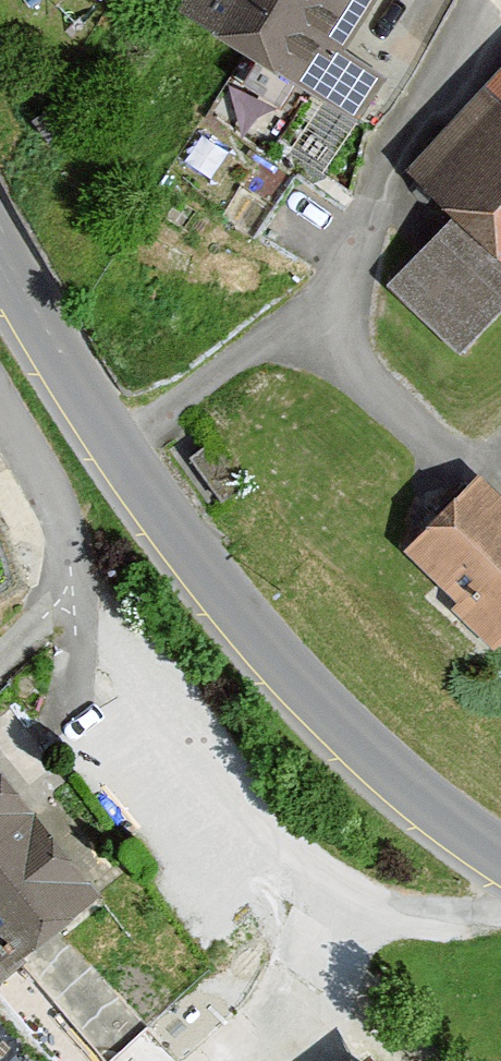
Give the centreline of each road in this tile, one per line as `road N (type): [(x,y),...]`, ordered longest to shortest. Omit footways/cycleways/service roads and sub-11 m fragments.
road 1 (residential): [(500,859),(340,727),(205,574),(0,265)]
road 2 (residential): [(0,392),(48,488),(53,606),(0,658)]

